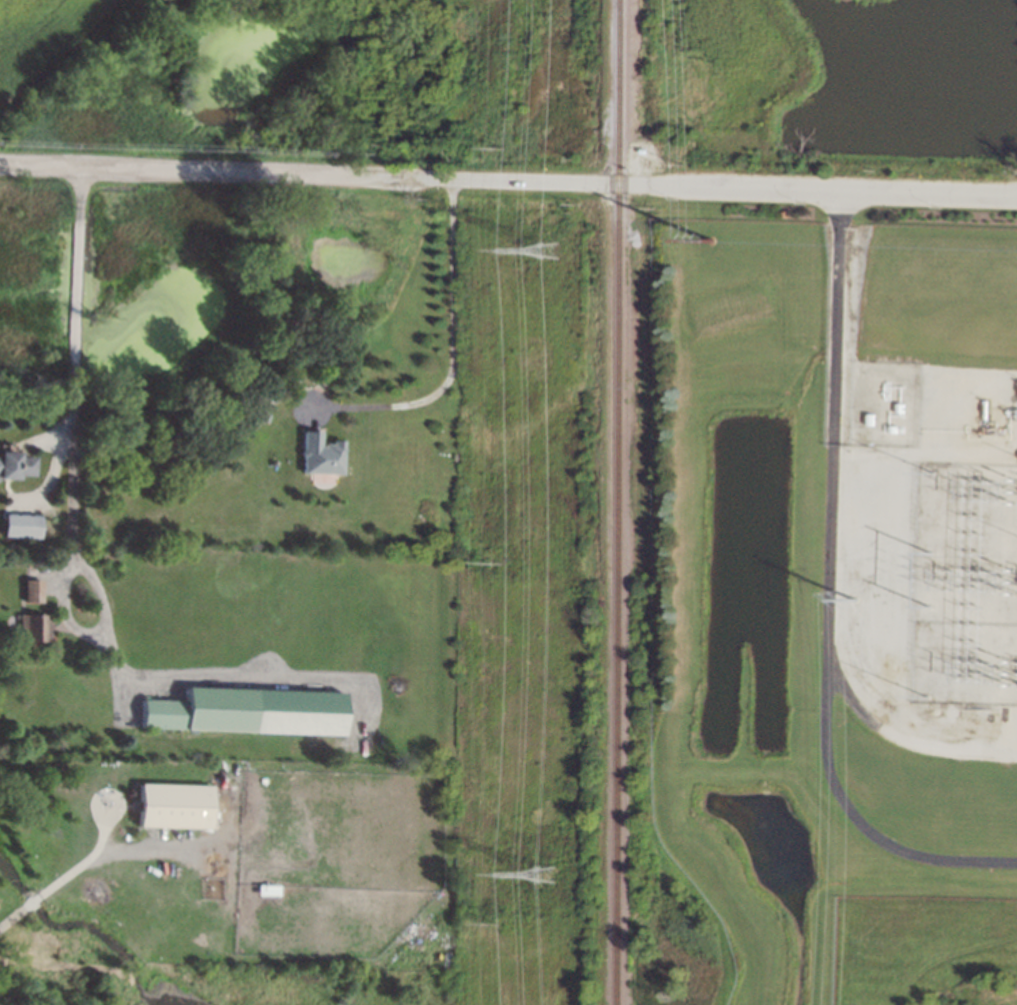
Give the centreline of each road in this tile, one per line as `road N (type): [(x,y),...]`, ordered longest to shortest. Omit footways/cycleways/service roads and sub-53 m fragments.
road 1 (tertiary): [(0,164),(1016,194)]

